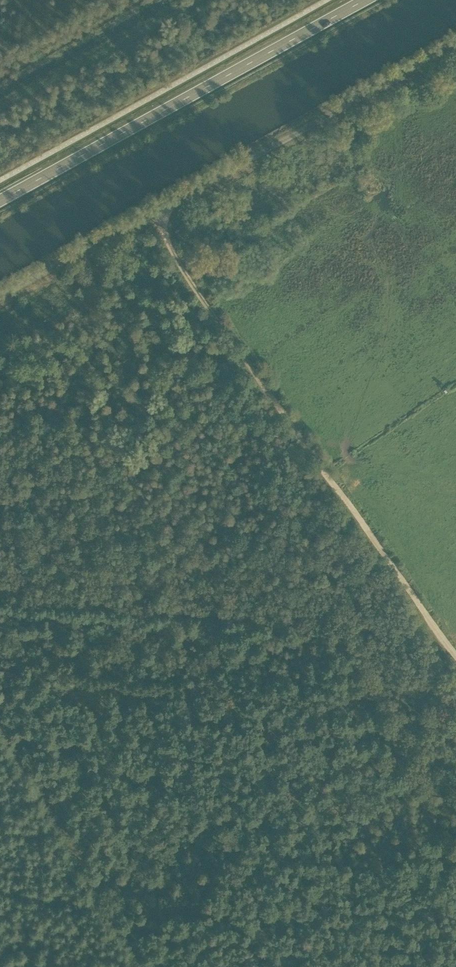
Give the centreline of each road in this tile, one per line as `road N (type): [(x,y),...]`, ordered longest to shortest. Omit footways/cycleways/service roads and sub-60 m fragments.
road 1 (track): [(455,660),(136,217)]
road 2 (unclassified): [(0,293),(455,43)]
road 3 (secondary): [(0,202),(368,0)]

